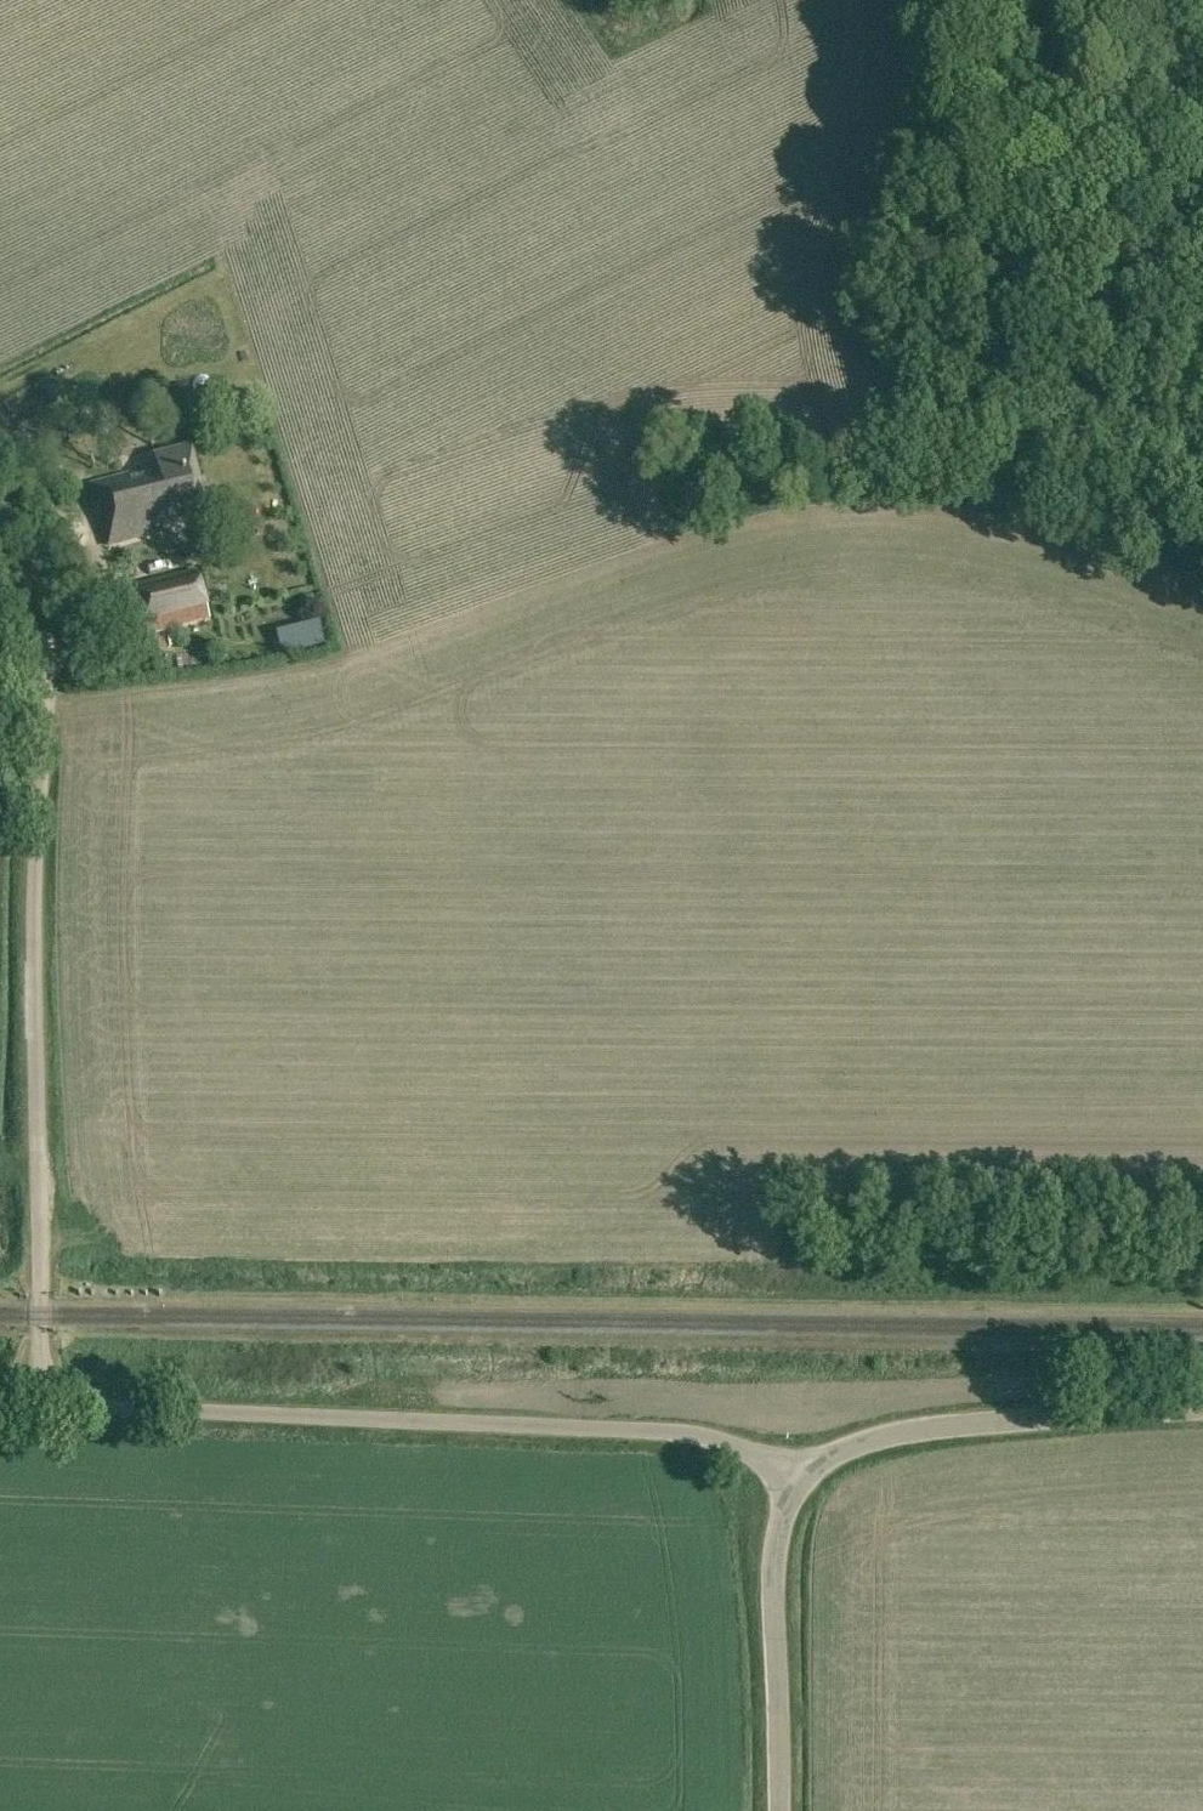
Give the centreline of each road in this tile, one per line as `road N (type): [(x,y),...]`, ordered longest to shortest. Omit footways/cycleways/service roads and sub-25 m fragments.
road 1 (unclassified): [(800,1484),(718,1441),(668,1430),(43,1403),(33,951),(48,665),(30,584),(0,525)]
road 2 (unclassified): [(800,1484),(830,1455),(874,1437),(1005,1420),(1202,1413)]
road 3 (unclassified): [(783,1810),(774,1546),(800,1484)]

